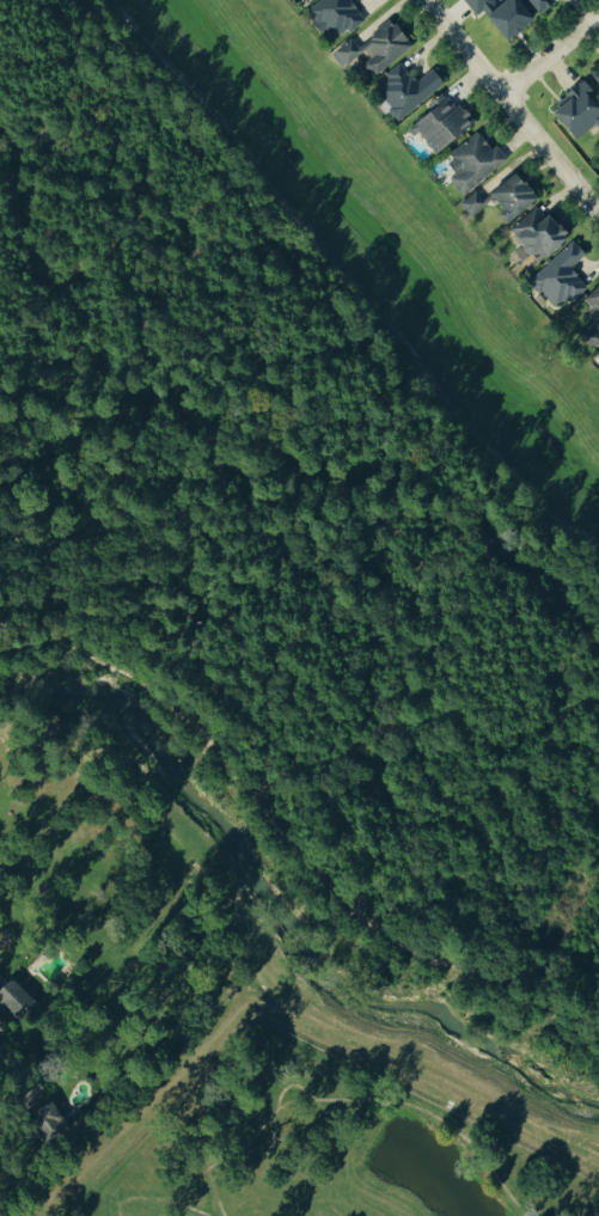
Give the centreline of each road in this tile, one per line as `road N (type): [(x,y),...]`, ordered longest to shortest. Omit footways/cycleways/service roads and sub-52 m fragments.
road 1 (residential): [(598,207),(425,0)]
road 2 (residential): [(598,17),(502,97)]

